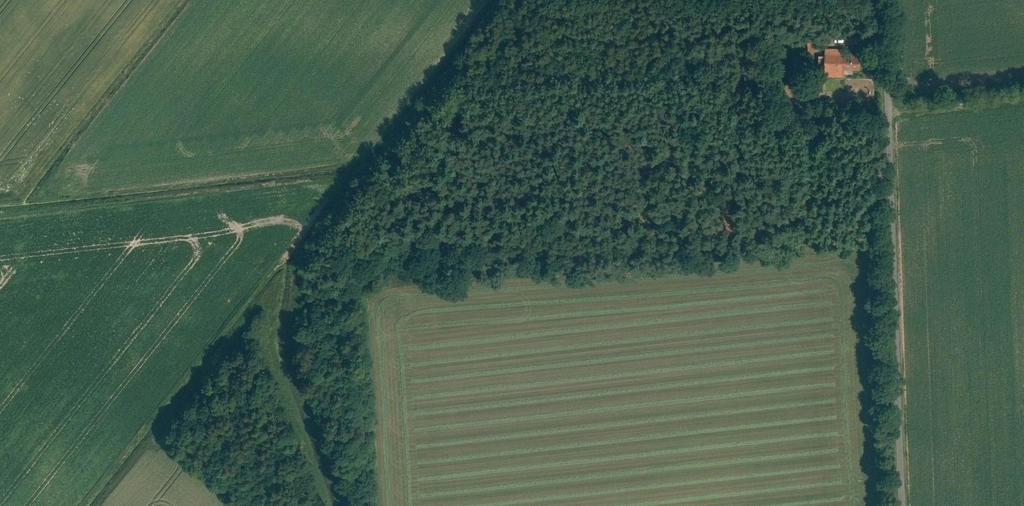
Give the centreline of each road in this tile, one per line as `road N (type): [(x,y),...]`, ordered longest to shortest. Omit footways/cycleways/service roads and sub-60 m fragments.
road 1 (unclassified): [(904,505),(891,0)]

